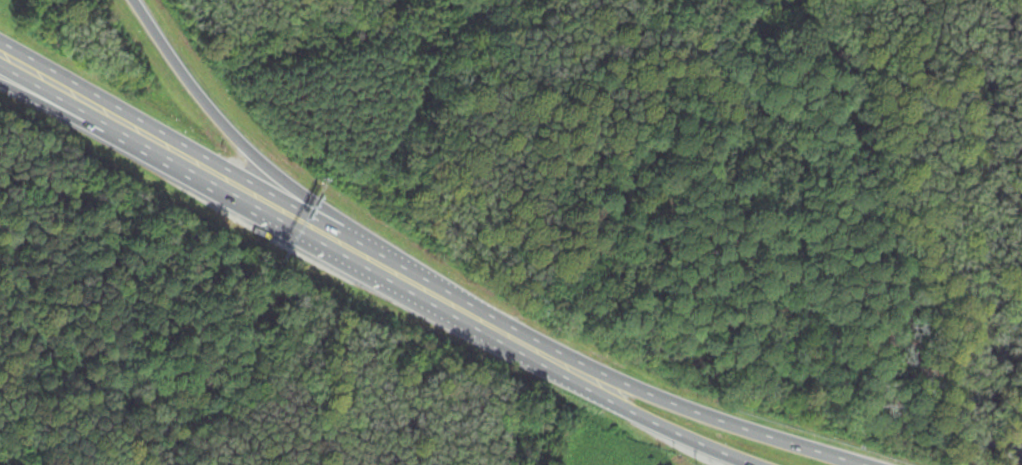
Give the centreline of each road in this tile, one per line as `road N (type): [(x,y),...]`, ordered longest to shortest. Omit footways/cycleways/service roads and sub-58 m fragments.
road 1 (motorway): [(364,262),(240,146),(132,0)]
road 2 (trunk): [(61,96),(364,262)]
road 3 (trunk): [(854,464),(537,356)]
road 4 (trunk): [(537,356),(743,464)]
road 5 (trunk): [(364,262),(537,356)]

